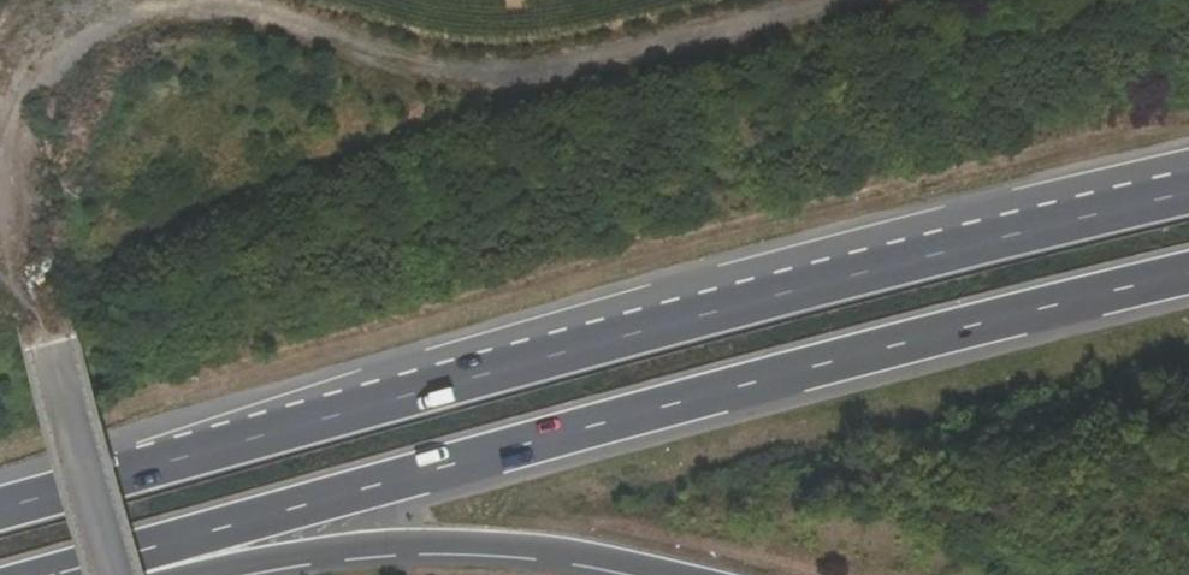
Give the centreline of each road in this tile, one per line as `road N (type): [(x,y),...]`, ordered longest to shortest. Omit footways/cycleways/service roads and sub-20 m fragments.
road 1 (trunk): [(1188,189),(0,510)]
road 2 (unclassified): [(75,371),(43,220),(58,93),(144,28),(262,19),(478,86),(921,0)]
road 3 (trunk): [(95,574),(486,457),(1188,270)]
road 4 (trunk): [(183,574),(424,542),(560,553),(651,574)]
road 5 (unclassified): [(75,371),(129,574)]

